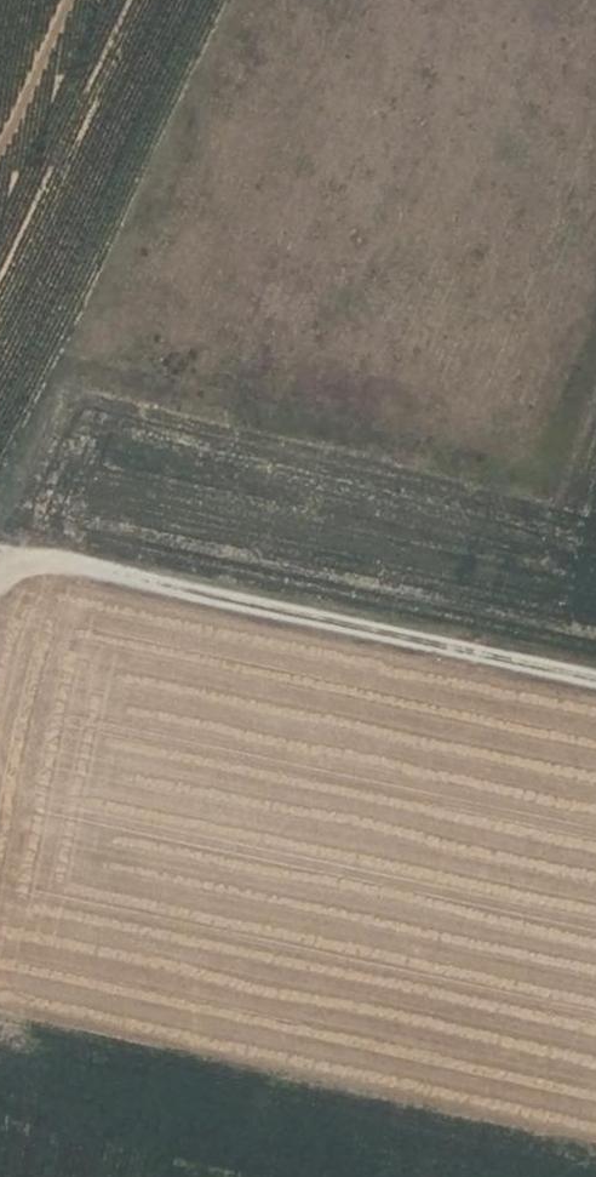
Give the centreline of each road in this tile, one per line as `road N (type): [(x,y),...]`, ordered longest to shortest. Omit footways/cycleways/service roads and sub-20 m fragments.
road 1 (track): [(19,558),(595,679)]

